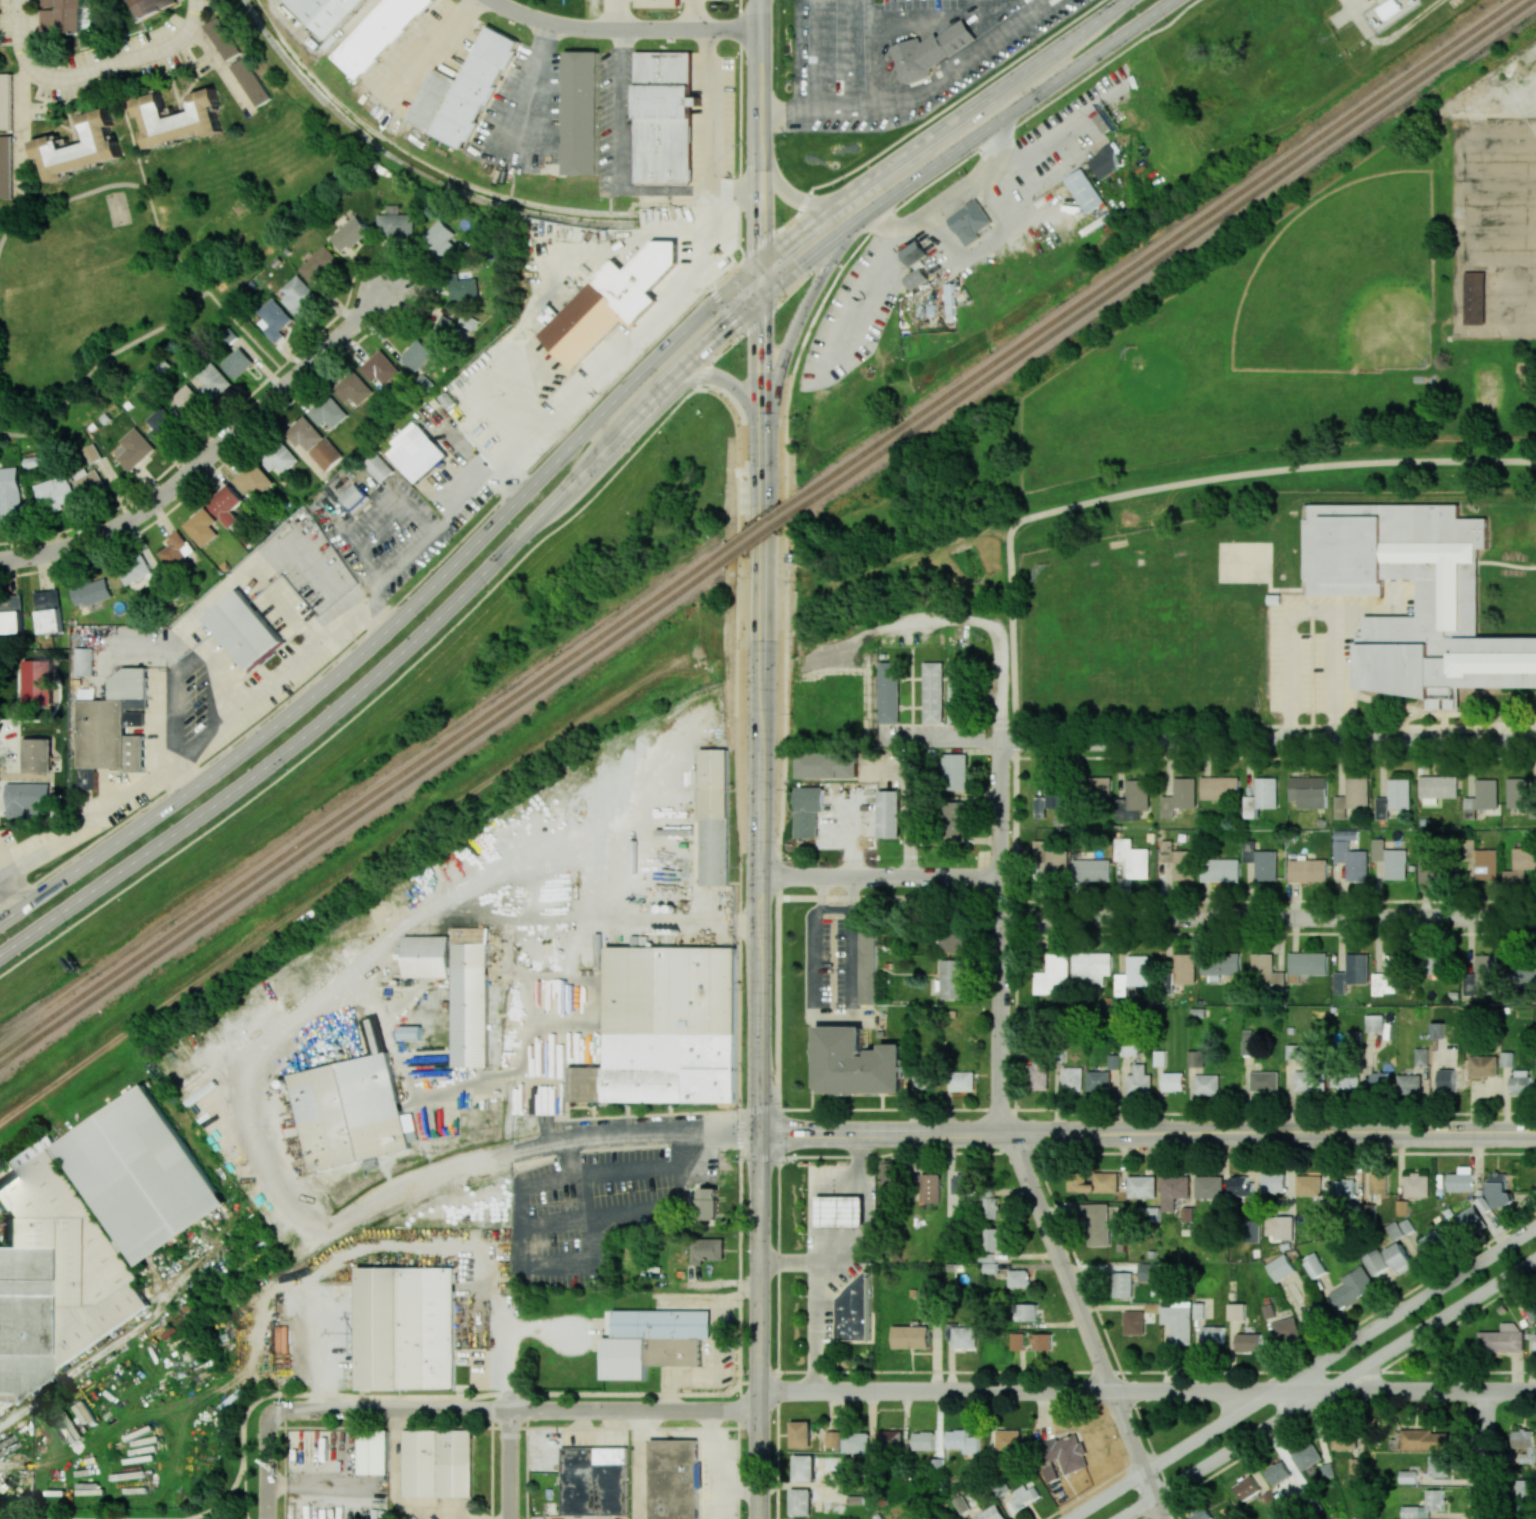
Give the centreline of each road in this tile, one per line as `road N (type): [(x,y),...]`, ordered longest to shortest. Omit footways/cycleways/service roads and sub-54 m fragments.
road 1 (primary): [(0,954),(334,713),(448,609),(703,348),(872,211)]
road 2 (primary): [(762,261),(344,670),(209,776),(0,921)]
road 3 (tertiary): [(760,1132),(1535,1132)]
road 4 (secondary): [(761,559),(760,1132)]
road 5 (residential): [(758,1391),(1327,1390)]
road 6 (residential): [(1535,1225),(1069,1518)]
road 7 (residential): [(999,917),(1535,917)]
road 8 (residential): [(999,742),(1535,742)]
road 9 (residential): [(998,1132),(1001,661),(993,632)]
road 10 (residential): [(1118,1518),(1535,1258)]
road 11 (residential): [(267,1408),(758,1409)]
road 12 (residential): [(0,560),(68,549),(152,506),(387,290)]
road 13 (primary): [(1127,0),(762,261)]
road 14 (secondary): [(760,1132),(757,1518)]
road 15 (primary): [(872,211),(1173,0)]
road 16 (residential): [(1143,1473),(1009,1132)]
road 17 (primary): [(762,466),(796,323),(872,211)]
road 18 (residential): [(759,30),(586,28),(493,0)]
road 19 (residential): [(760,1132),(573,1139),(511,1154)]
road 20 (residential): [(759,877),(999,876)]
road 21 (residential): [(1327,1390),(1535,1391)]
road 22 (residential): [(34,69),(73,78),(168,49),(187,34),(197,0)]
road 23 (secondary): [(761,295),(762,466)]
road 24 (primary): [(663,388),(710,375),(732,383),(750,405),(762,466)]
road 25 (primary): [(861,186),(825,203),(797,201),(769,173),(760,130)]
road 26 (residential): [(851,642),(912,619),(975,619),(993,632)]
road 27 (secondary): [(760,130),(762,261)]
road 28 (residential): [(1484,1518),(1484,1391)]

